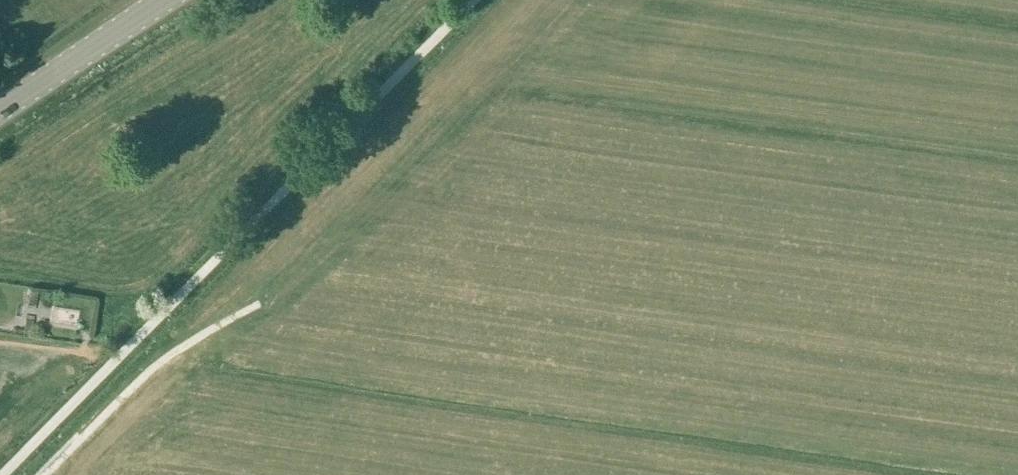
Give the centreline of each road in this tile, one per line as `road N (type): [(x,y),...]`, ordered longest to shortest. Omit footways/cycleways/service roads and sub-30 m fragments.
road 1 (tertiary): [(0,110),(166,0)]

